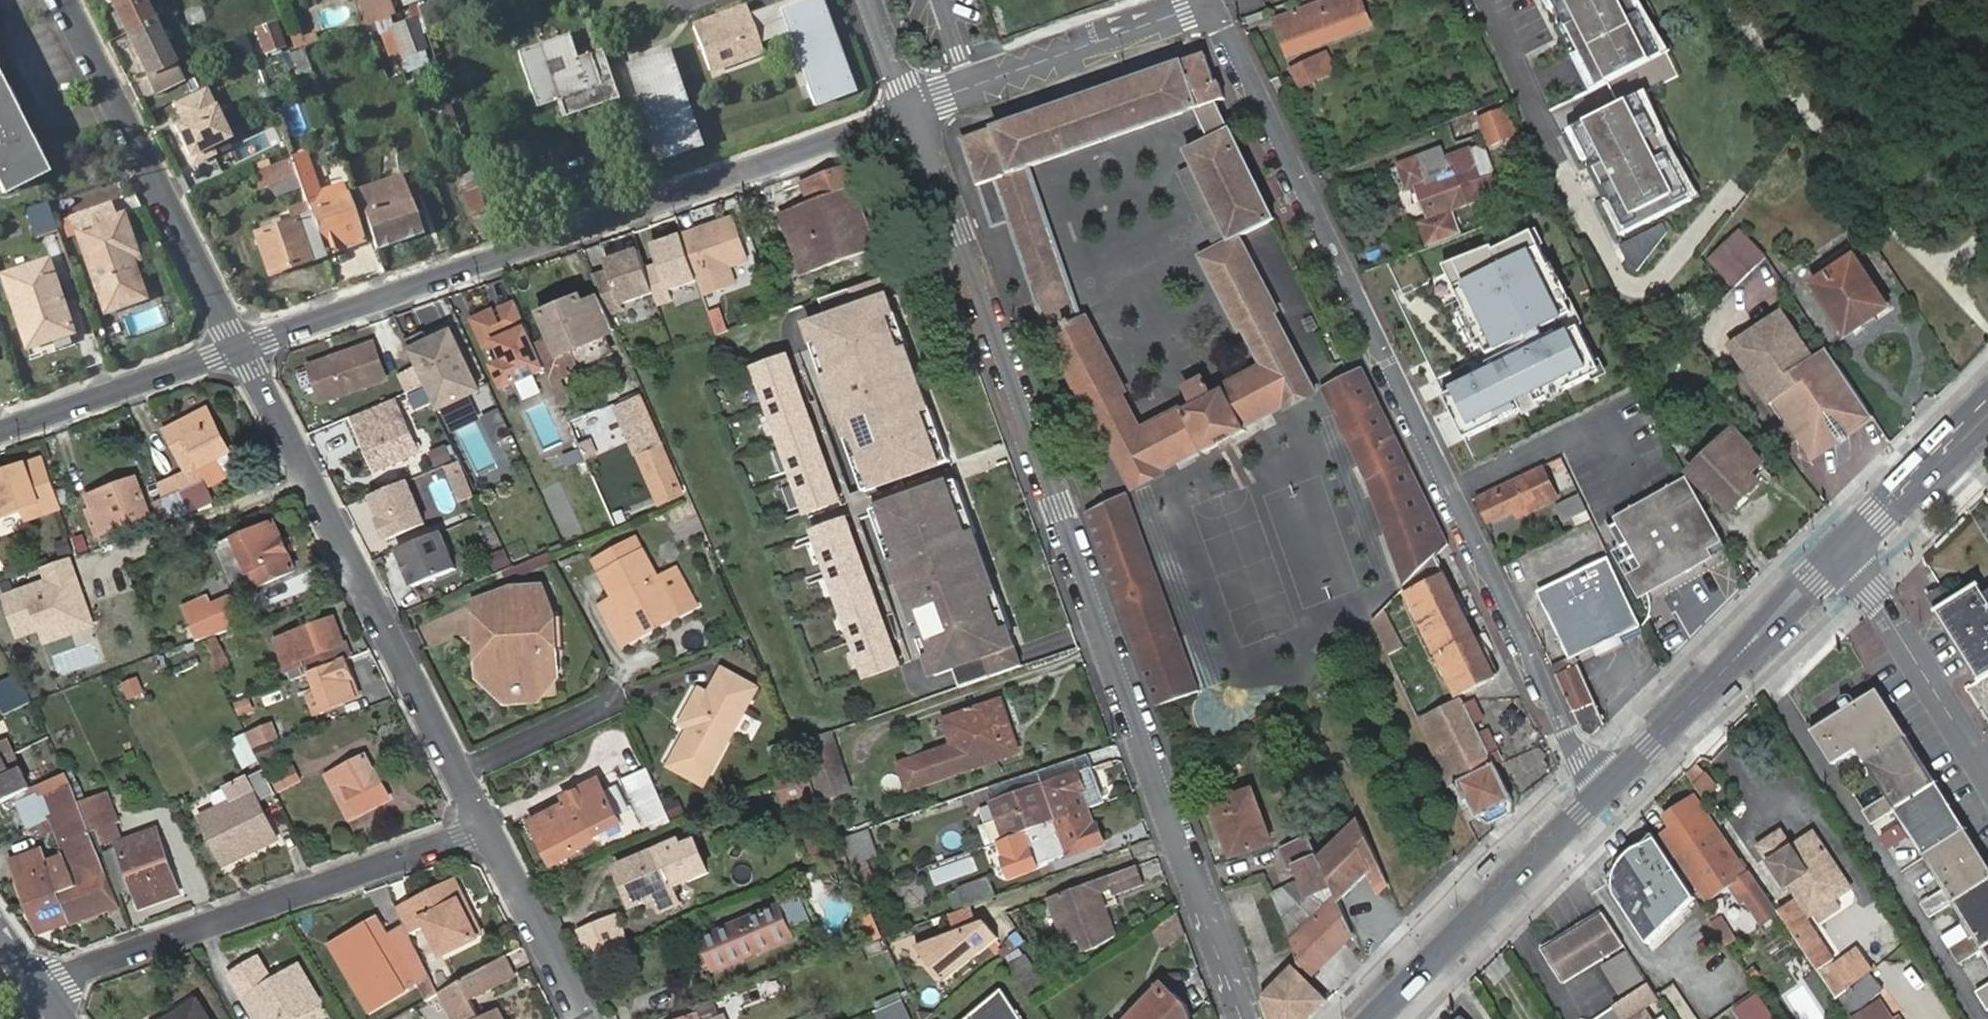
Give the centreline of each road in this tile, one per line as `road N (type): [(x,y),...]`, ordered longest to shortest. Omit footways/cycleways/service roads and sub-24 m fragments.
road 1 (residential): [(910,111),(1246,1018)]
road 2 (residential): [(1596,798),(1455,491),(1213,10)]
road 3 (residential): [(242,348),(910,111)]
road 4 (residential): [(485,828),(242,348)]
road 5 (residential): [(37,984),(485,828)]
road 6 (residential): [(242,348),(69,0)]
road 7 (residential): [(910,111),(1182,12),(1213,10)]
road 8 (primary): [(1375,1018),(1596,798)]
road 9 (residential): [(0,433),(242,348)]
road 10 (residential): [(1847,561),(1885,605),(1987,771)]
road 11 (primary): [(1596,798),(1755,640)]
road 12 (primary): [(1987,391),(1833,544)]
road 13 (residential): [(582,1018),(485,828)]
road 14 (primary): [(1847,561),(1987,429)]
road 15 (primary): [(1833,544),(1755,640)]
road 16 (primary): [(1755,640),(1847,561)]

